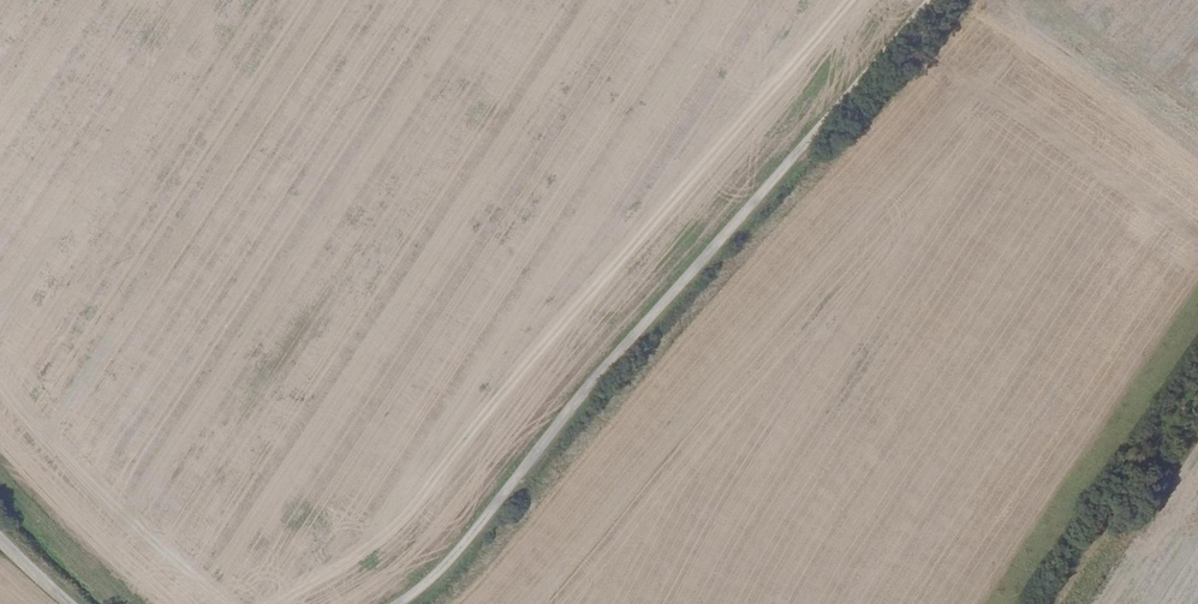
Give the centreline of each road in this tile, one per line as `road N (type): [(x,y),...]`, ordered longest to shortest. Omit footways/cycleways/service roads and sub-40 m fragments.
road 1 (track): [(936,0),(628,345),(457,558),(404,603)]
road 2 (track): [(1055,603),(1197,388)]

